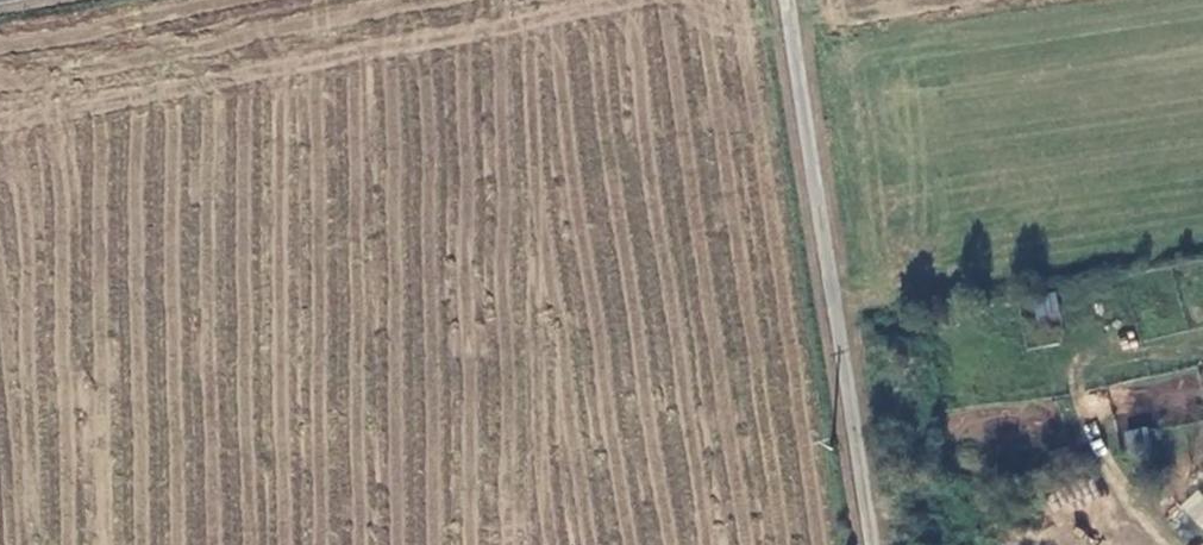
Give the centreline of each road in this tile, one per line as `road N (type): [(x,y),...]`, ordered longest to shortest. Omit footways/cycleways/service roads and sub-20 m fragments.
road 1 (unclassified): [(871,544),(788,0)]

